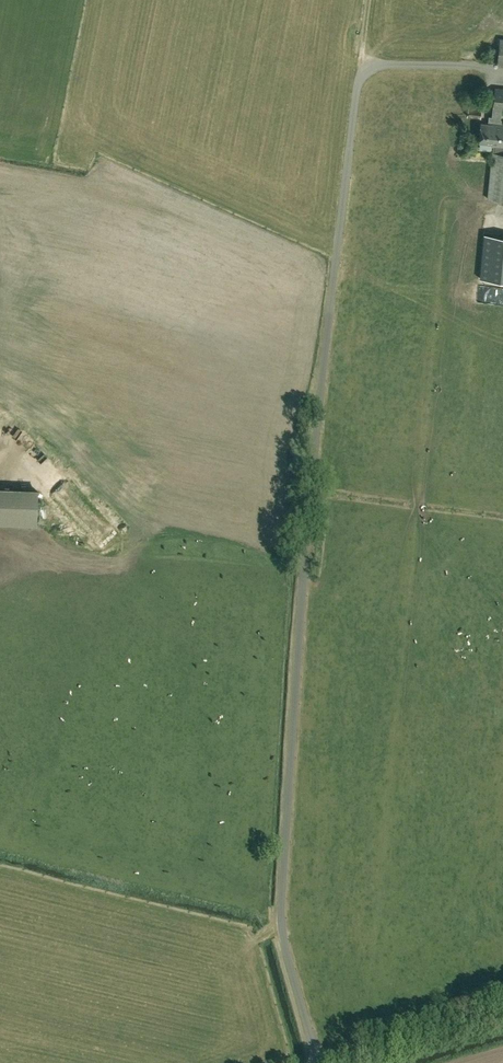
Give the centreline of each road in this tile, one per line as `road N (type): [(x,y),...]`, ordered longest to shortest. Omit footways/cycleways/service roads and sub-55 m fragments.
road 1 (unclassified): [(339,1062),(502,1016)]

